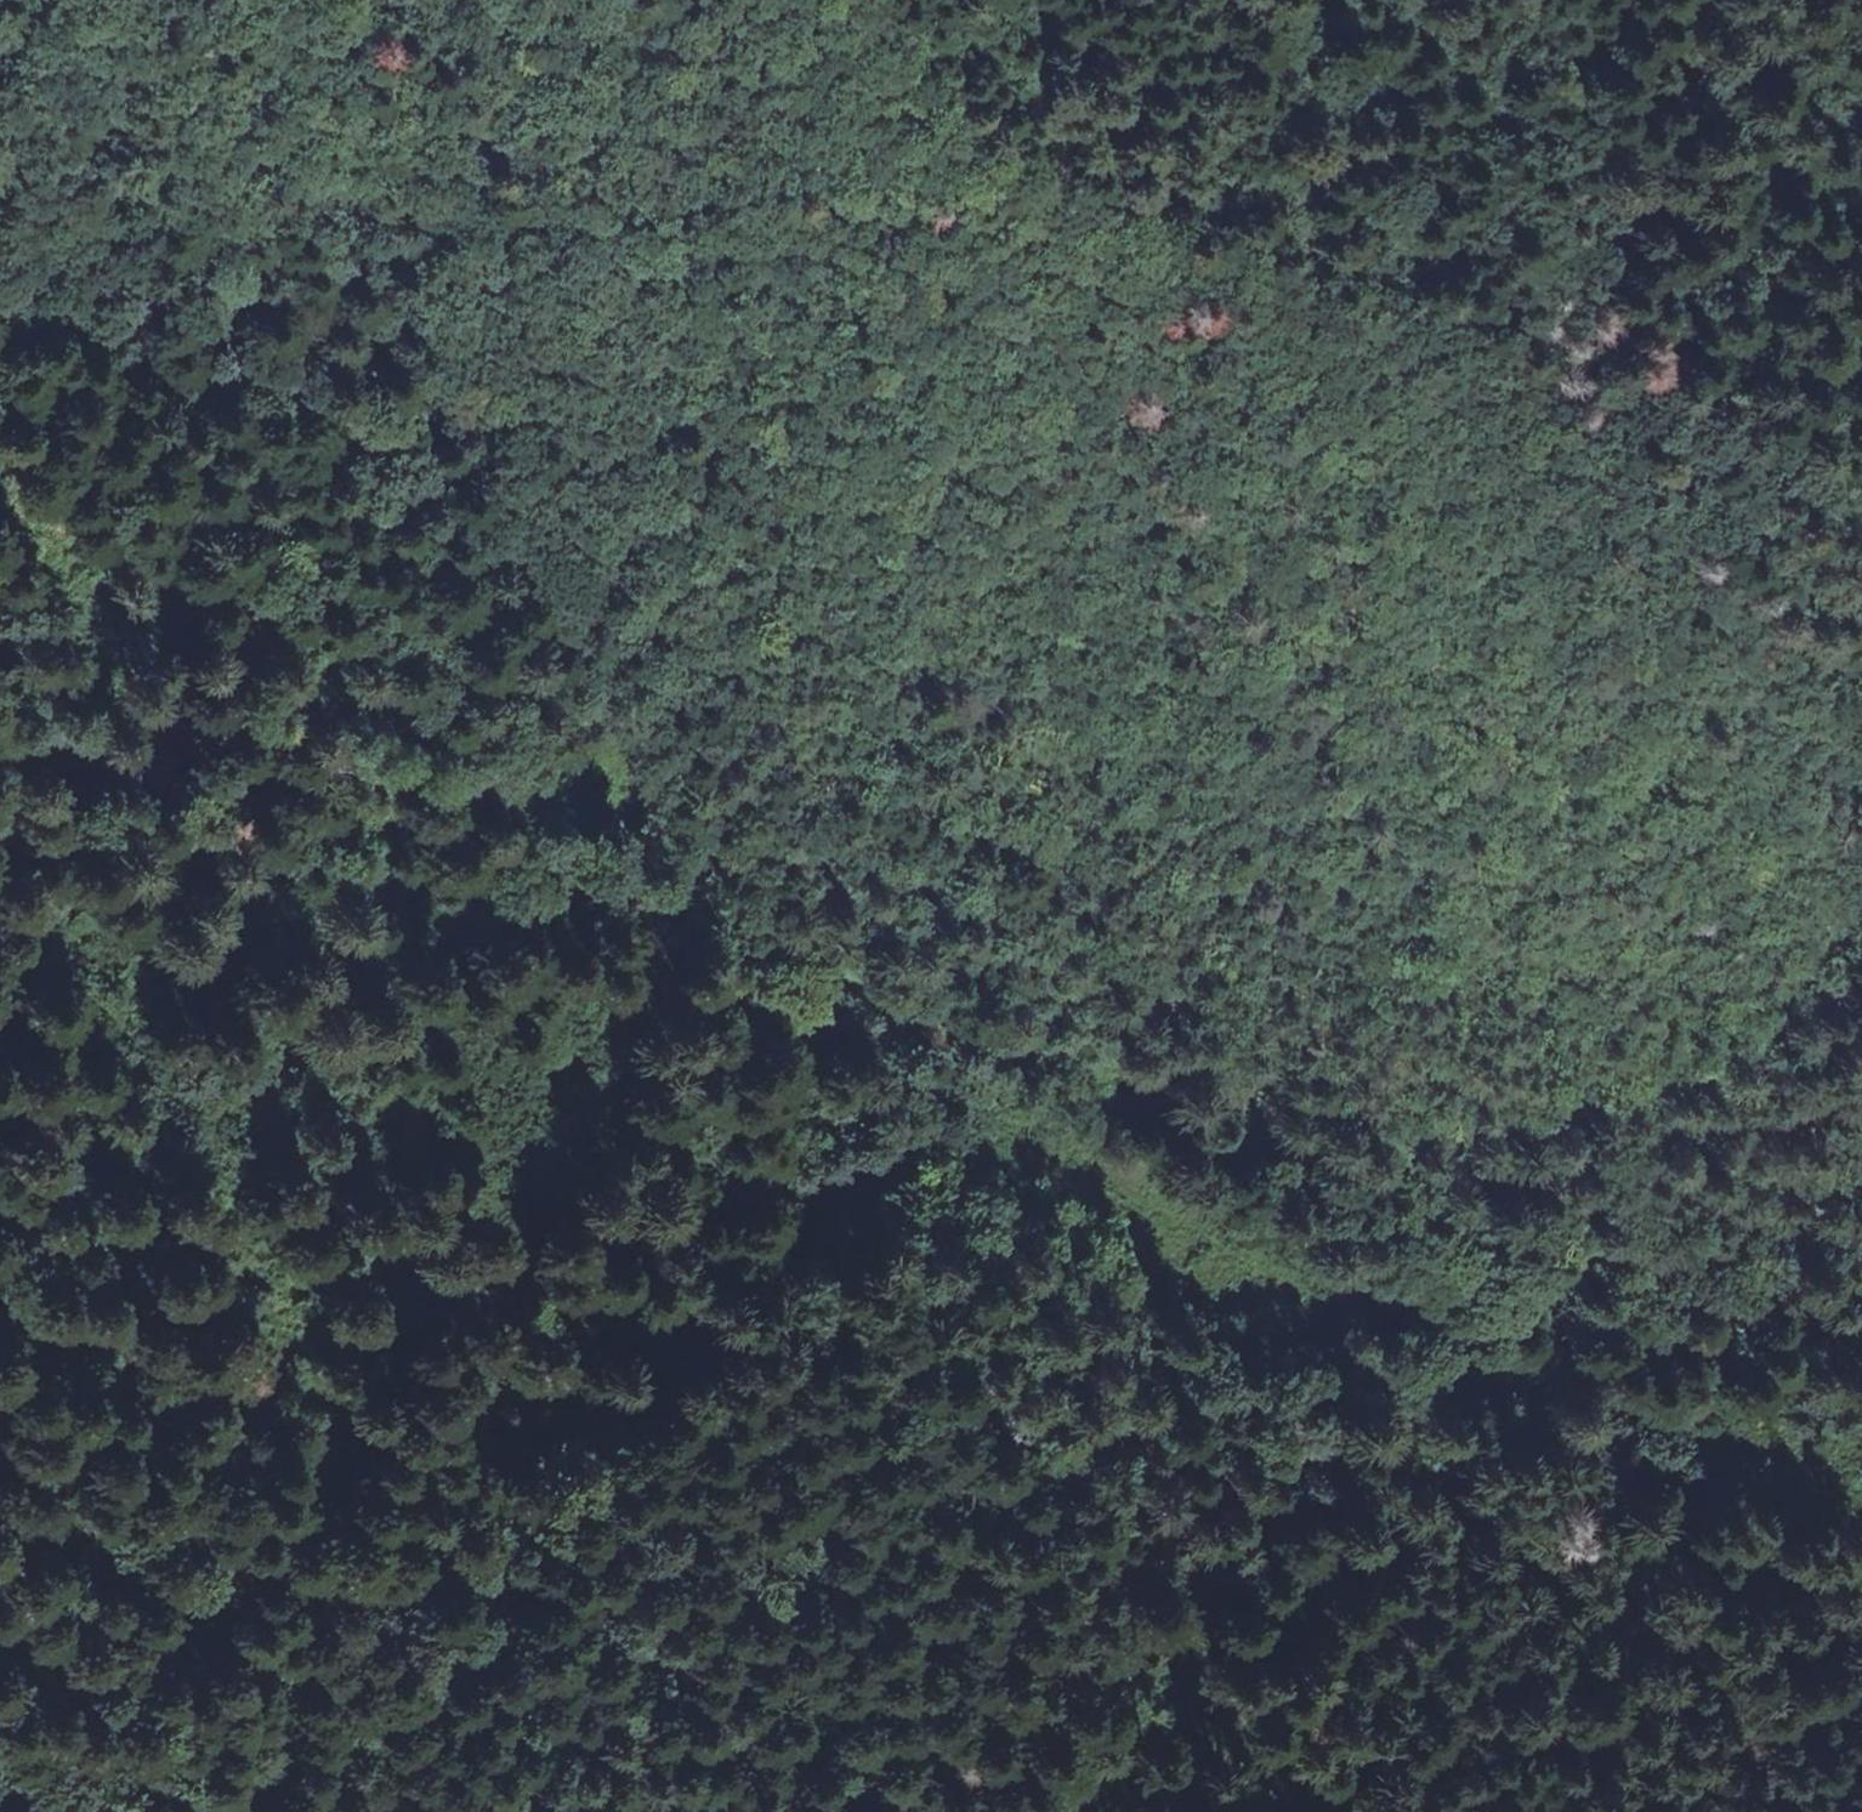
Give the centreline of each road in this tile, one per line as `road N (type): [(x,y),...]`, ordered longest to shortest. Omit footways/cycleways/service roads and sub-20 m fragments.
road 1 (track): [(1861,1546),(1831,1494),(1783,1456),(1587,1403),(1107,1198)]

